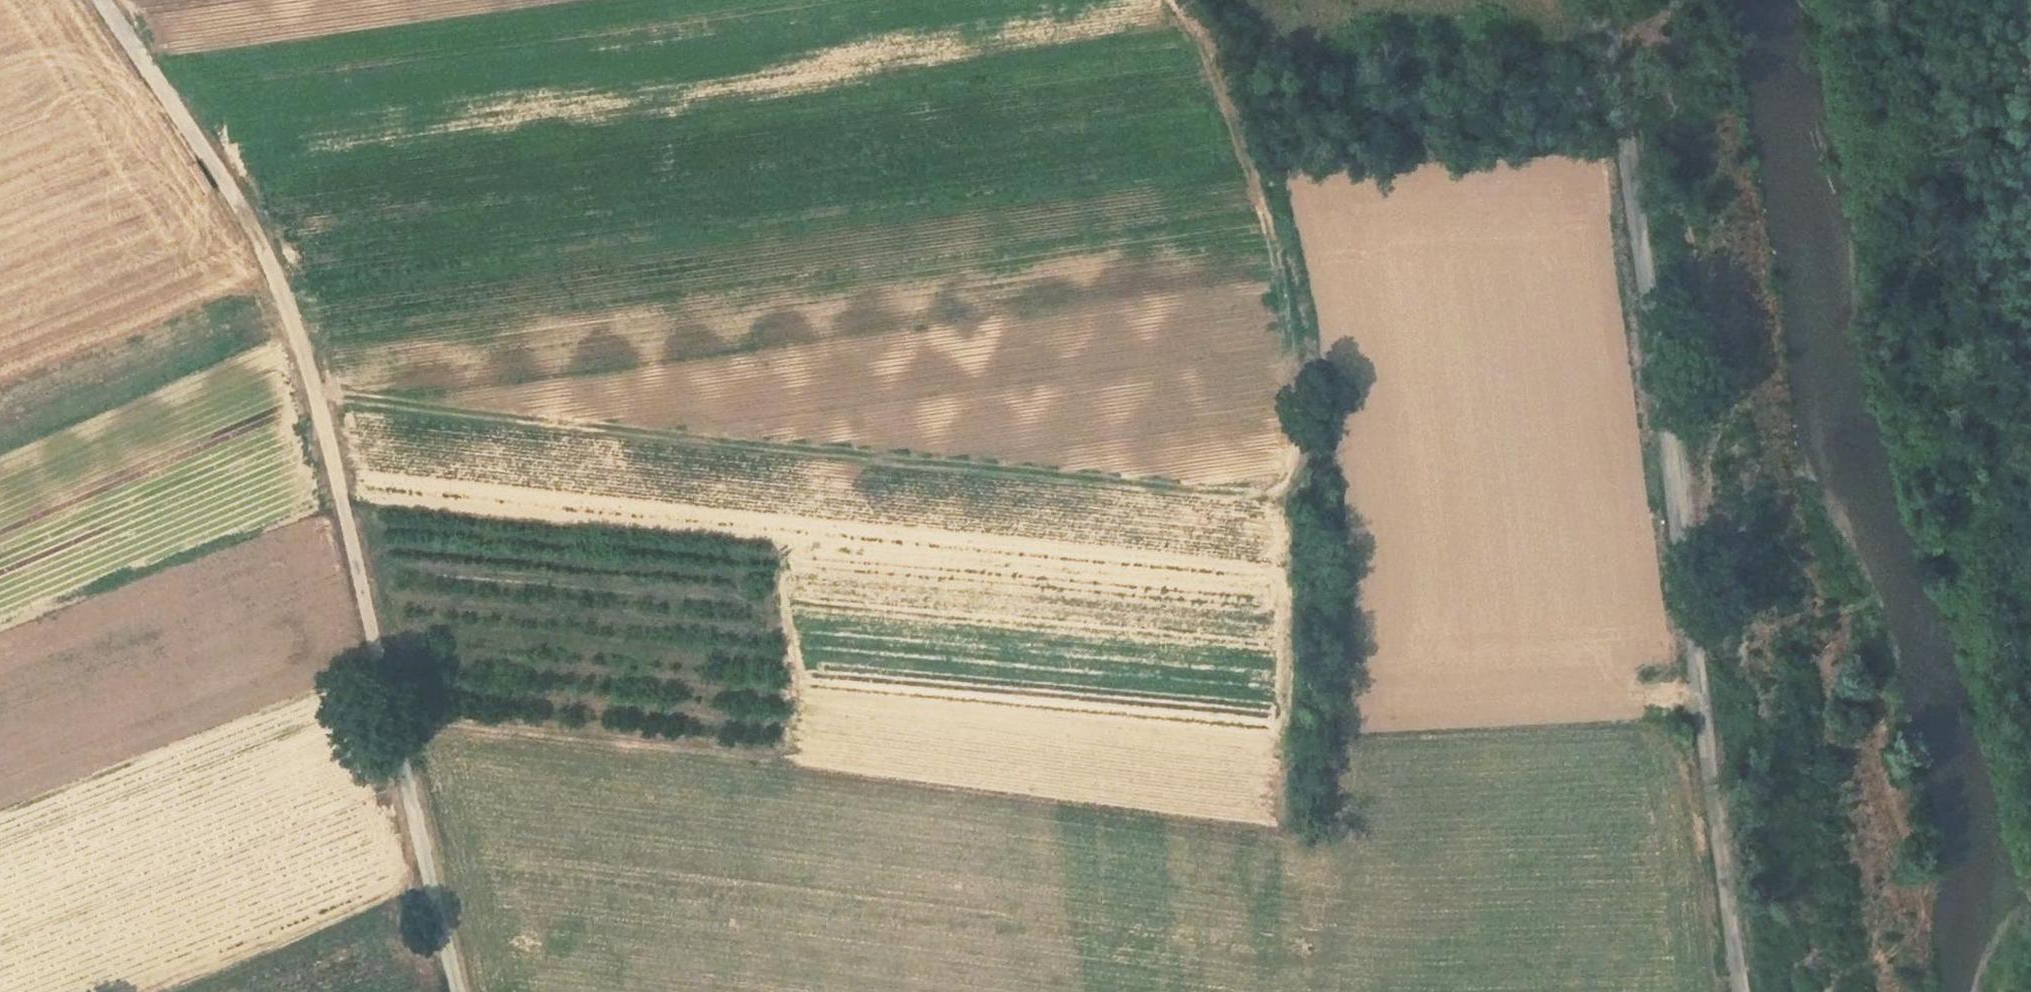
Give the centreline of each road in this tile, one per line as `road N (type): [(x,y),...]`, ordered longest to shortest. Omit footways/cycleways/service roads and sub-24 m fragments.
road 1 (track): [(459,991),(309,362),(285,289),(258,231),(102,0)]
road 2 (unclassified): [(1608,0),(1741,991)]
road 3 (track): [(2014,0),(2030,124)]

